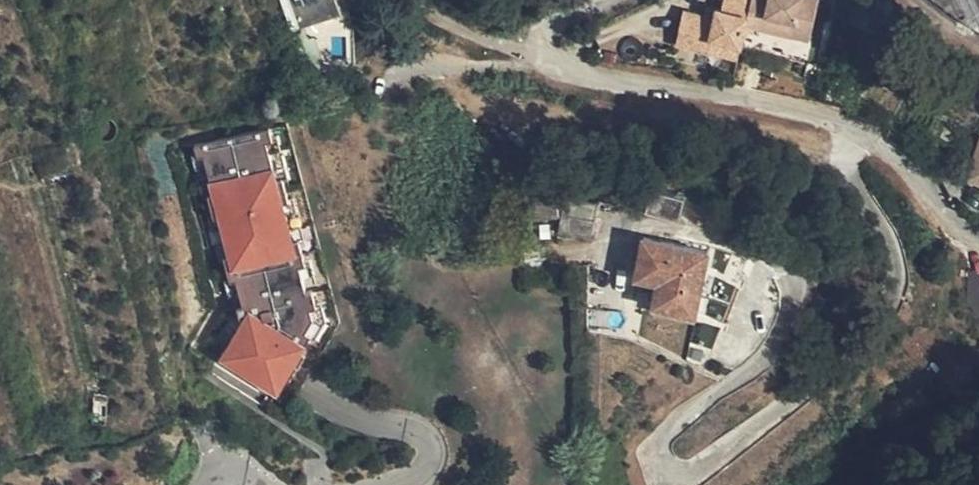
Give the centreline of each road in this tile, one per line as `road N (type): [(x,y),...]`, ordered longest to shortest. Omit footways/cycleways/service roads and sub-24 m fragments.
road 1 (residential): [(978,242),(956,228),(915,178),(809,115),(573,78),(518,59),(532,39),(609,0)]

